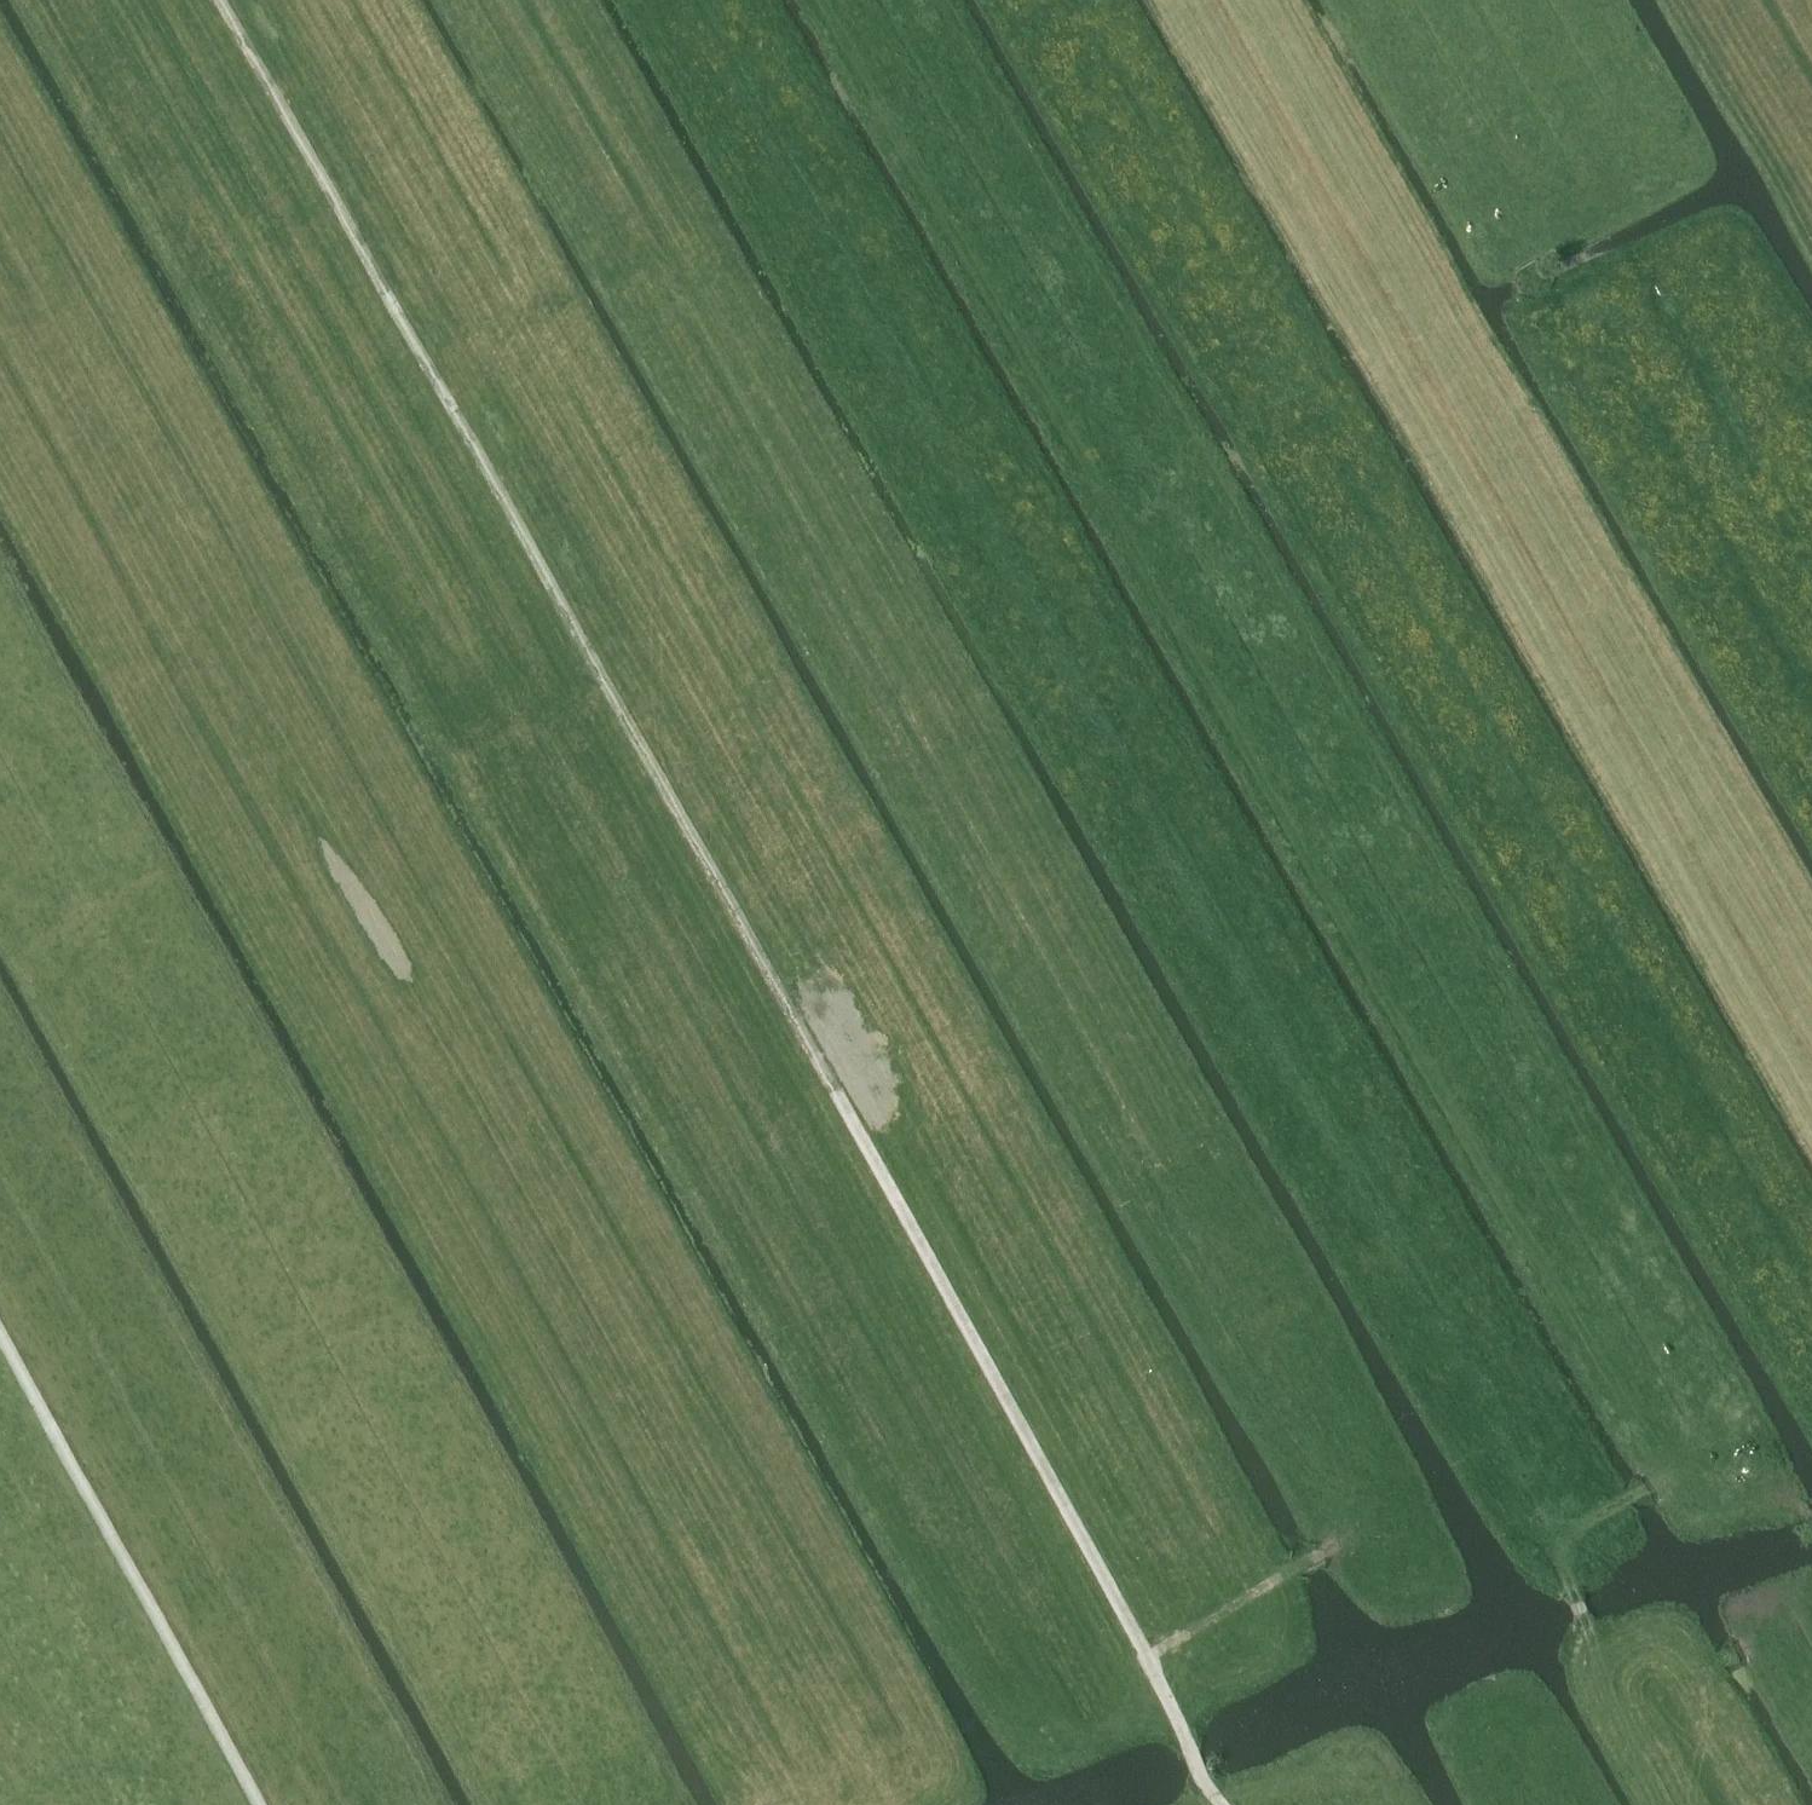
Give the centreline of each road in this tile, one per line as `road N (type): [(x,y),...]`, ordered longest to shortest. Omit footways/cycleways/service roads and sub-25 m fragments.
road 1 (track): [(1221,1804),(1150,1657),(218,0)]
road 2 (track): [(262,1804),(0,1334)]

